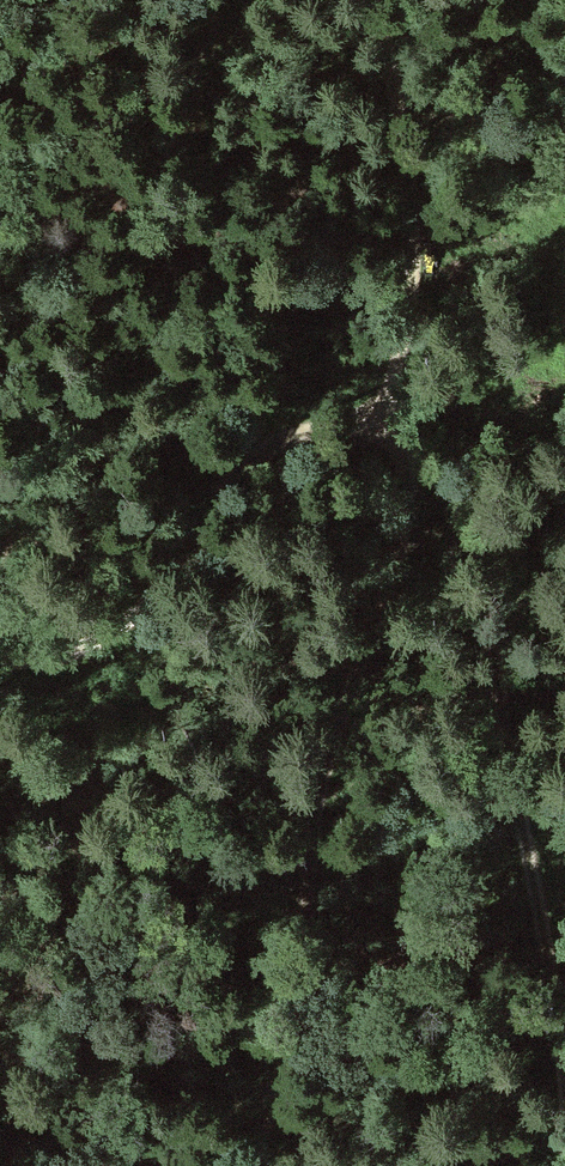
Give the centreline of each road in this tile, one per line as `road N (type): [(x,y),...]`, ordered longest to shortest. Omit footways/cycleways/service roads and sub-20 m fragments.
road 1 (track): [(234,1165),(292,941),(330,716),(418,468),(402,345),(409,252),(396,0)]
road 2 (track): [(418,468),(469,548),(505,630),(564,1003)]
road 3 (track): [(0,660),(70,656),(137,616),(231,470),(264,448),(306,432),(405,418)]

